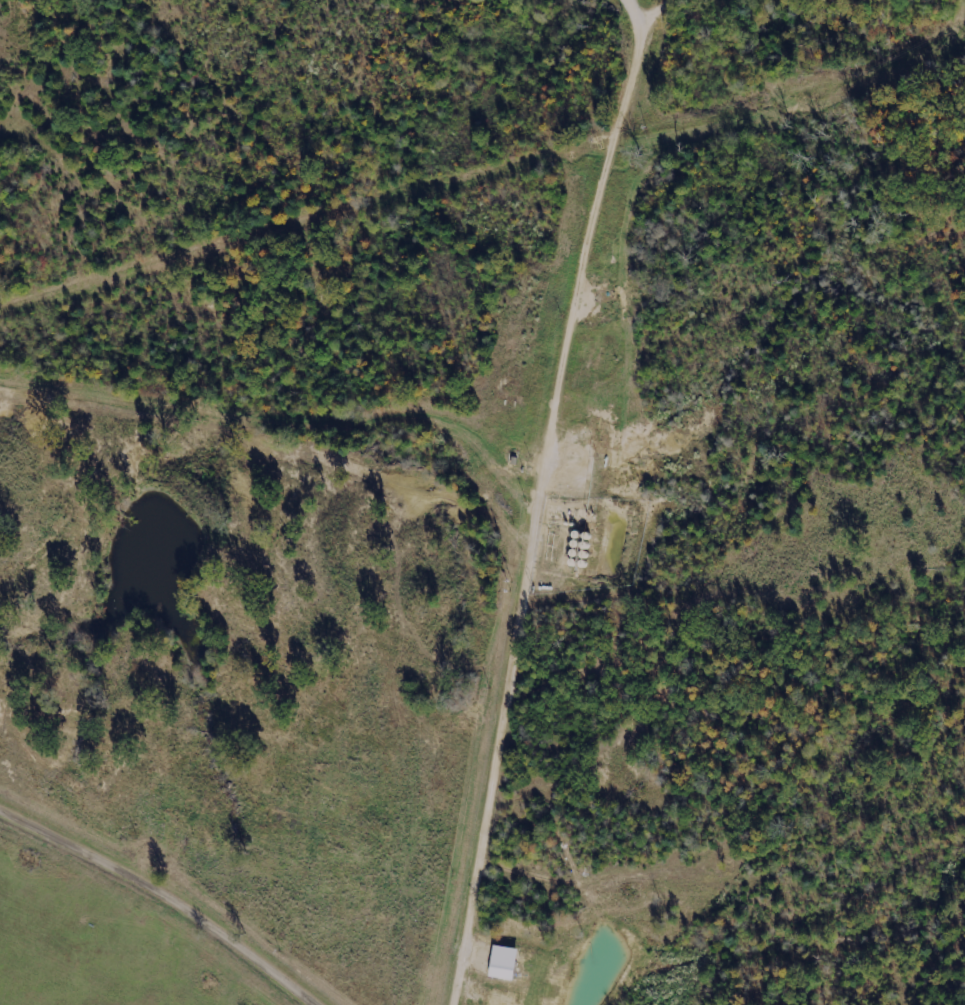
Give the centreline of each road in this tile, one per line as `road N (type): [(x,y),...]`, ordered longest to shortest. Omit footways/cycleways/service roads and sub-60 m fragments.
road 1 (residential): [(317,1004),(168,896),(0,807)]

